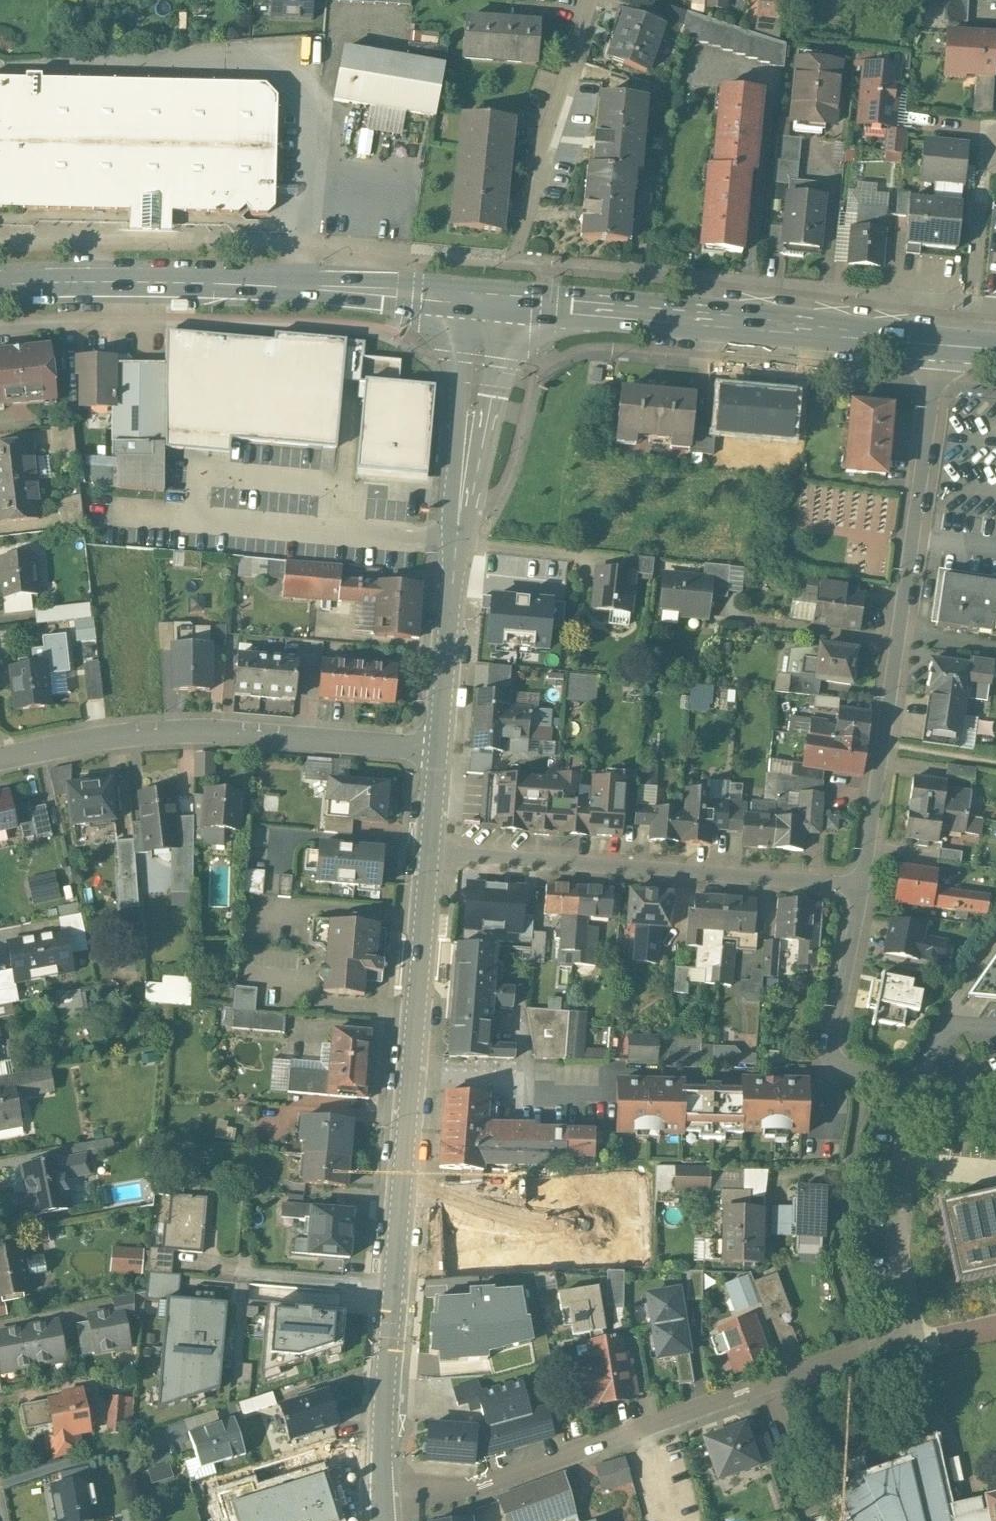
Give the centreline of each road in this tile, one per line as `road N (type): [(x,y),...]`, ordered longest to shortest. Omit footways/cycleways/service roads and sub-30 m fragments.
road 1 (secondary): [(430,850),(387,1361),(384,1496)]
road 2 (residential): [(938,345),(862,882)]
road 3 (secondary): [(0,285),(193,282),(485,301)]
road 4 (secondary): [(485,301),(938,345)]
road 5 (secondary): [(485,301),(439,749)]
road 6 (residential): [(439,749),(223,731),(103,737),(0,759)]
road 7 (residential): [(430,850),(862,882)]
road 8 (residential): [(384,1496),(480,1486),(774,1385)]
road 9 (residential): [(862,882),(834,1062),(854,1078),(995,1092)]
road 10 (residential): [(593,0),(544,173)]
road 11 (unclassified): [(823,1520),(774,1385)]

